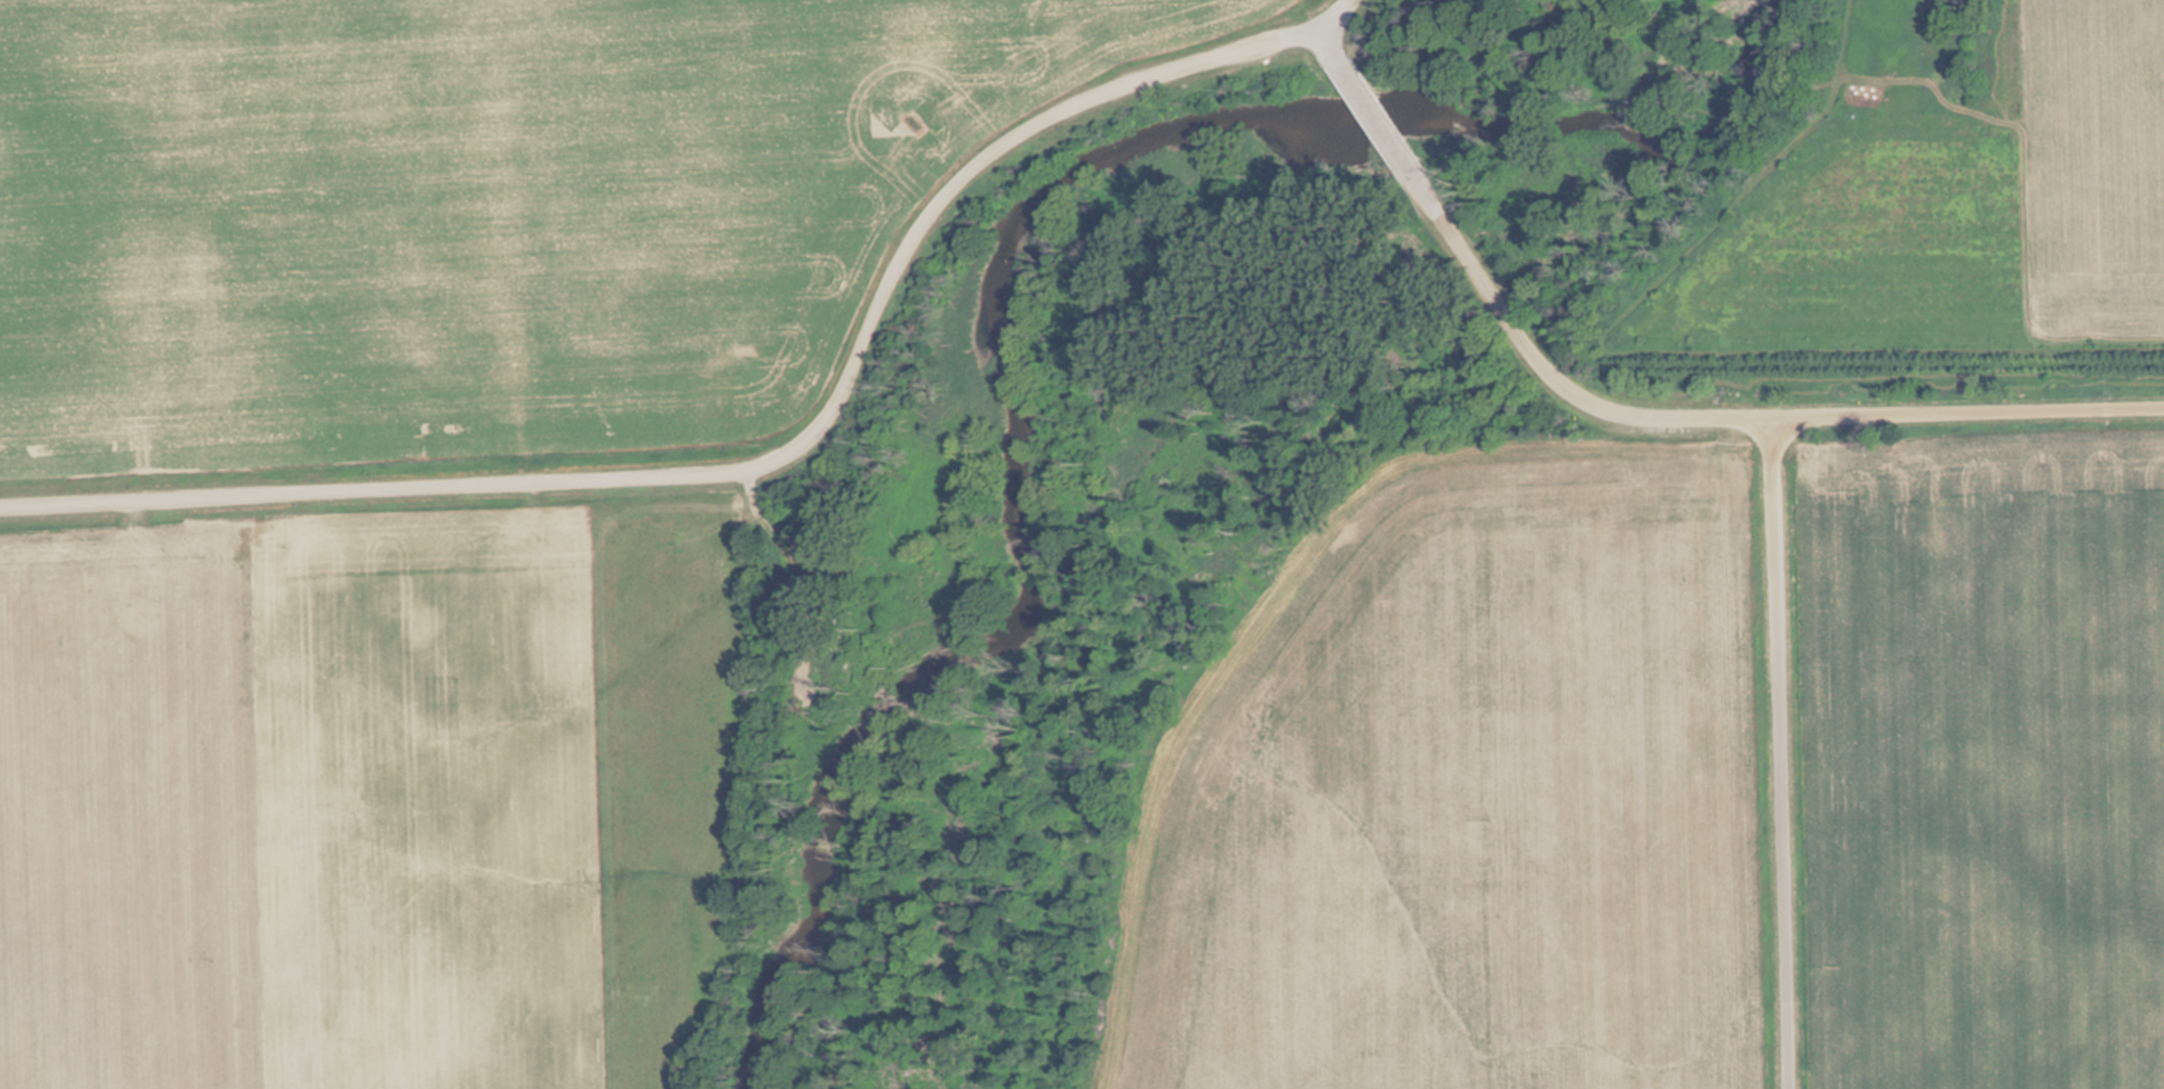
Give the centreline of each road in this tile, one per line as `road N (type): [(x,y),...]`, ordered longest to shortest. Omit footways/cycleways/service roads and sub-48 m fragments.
road 1 (residential): [(0,511),(731,474),(802,459),(843,414),(897,284),(947,203),(975,174),(1097,100),(1328,27)]
road 2 (residential): [(1403,150),(1548,367),(1612,411),(1782,419),(2163,408)]
road 3 (residential): [(1799,1088),(1782,419)]

